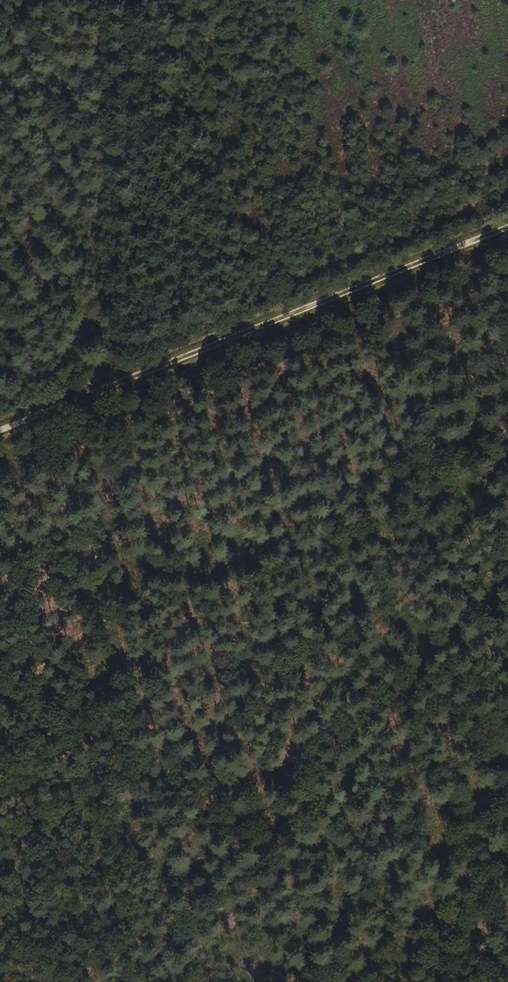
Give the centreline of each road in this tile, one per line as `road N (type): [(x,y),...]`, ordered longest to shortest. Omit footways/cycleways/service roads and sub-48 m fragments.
road 1 (track): [(0,431),(507,227)]

